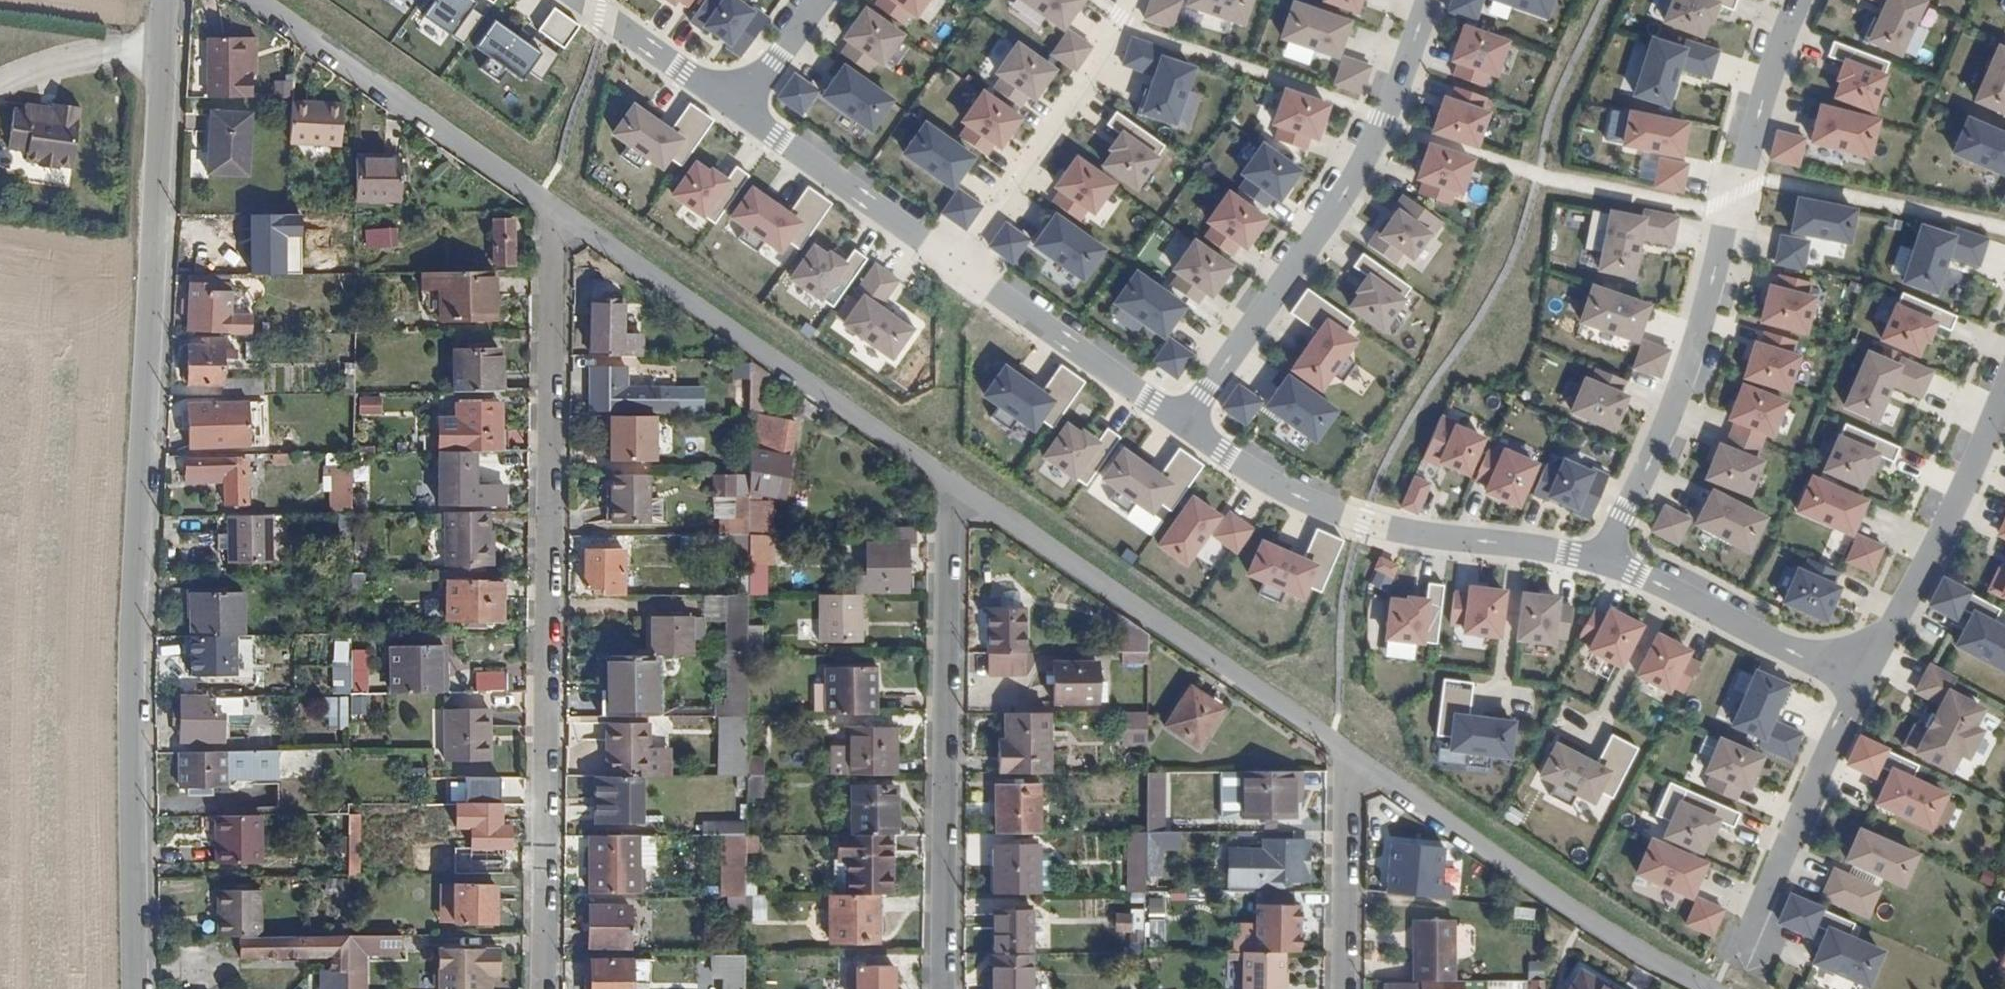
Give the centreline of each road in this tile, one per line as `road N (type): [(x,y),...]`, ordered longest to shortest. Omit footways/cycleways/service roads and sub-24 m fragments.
road 1 (tertiary): [(163,0),(133,616),(137,988)]
road 2 (residential): [(545,988),(555,236),(565,214)]
road 3 (residential): [(1797,0),(1759,98),(1681,388),(1623,516),(1614,562)]
road 4 (residential): [(950,479),(944,988)]
road 5 (residential): [(1187,428),(1346,196),(1383,121),(1425,0)]
road 6 (residential): [(1353,754),(950,479)]
road 7 (residential): [(950,479),(565,214)]
road 8 (residential): [(1187,428),(1287,494),(1365,527),(1614,562)]
road 9 (residential): [(1713,988),(1628,943),(1353,754)]
road 10 (residential): [(565,214),(254,0)]
road 11 (residential): [(2004,379),(1967,481),(1870,676)]
road 12 (residential): [(1138,0),(1129,27),(960,267)]
road 13 (residential): [(1870,676),(1728,960)]
road 14 (residential): [(1614,562),(1870,676)]
road 15 (residential): [(960,267),(1187,428)]
road 16 (residential): [(739,110),(960,267)]
road 17 (residential): [(1353,754),(1349,988)]
road 18 (residential): [(581,0),(739,110)]
road 19 (residential): [(739,110),(820,0)]

